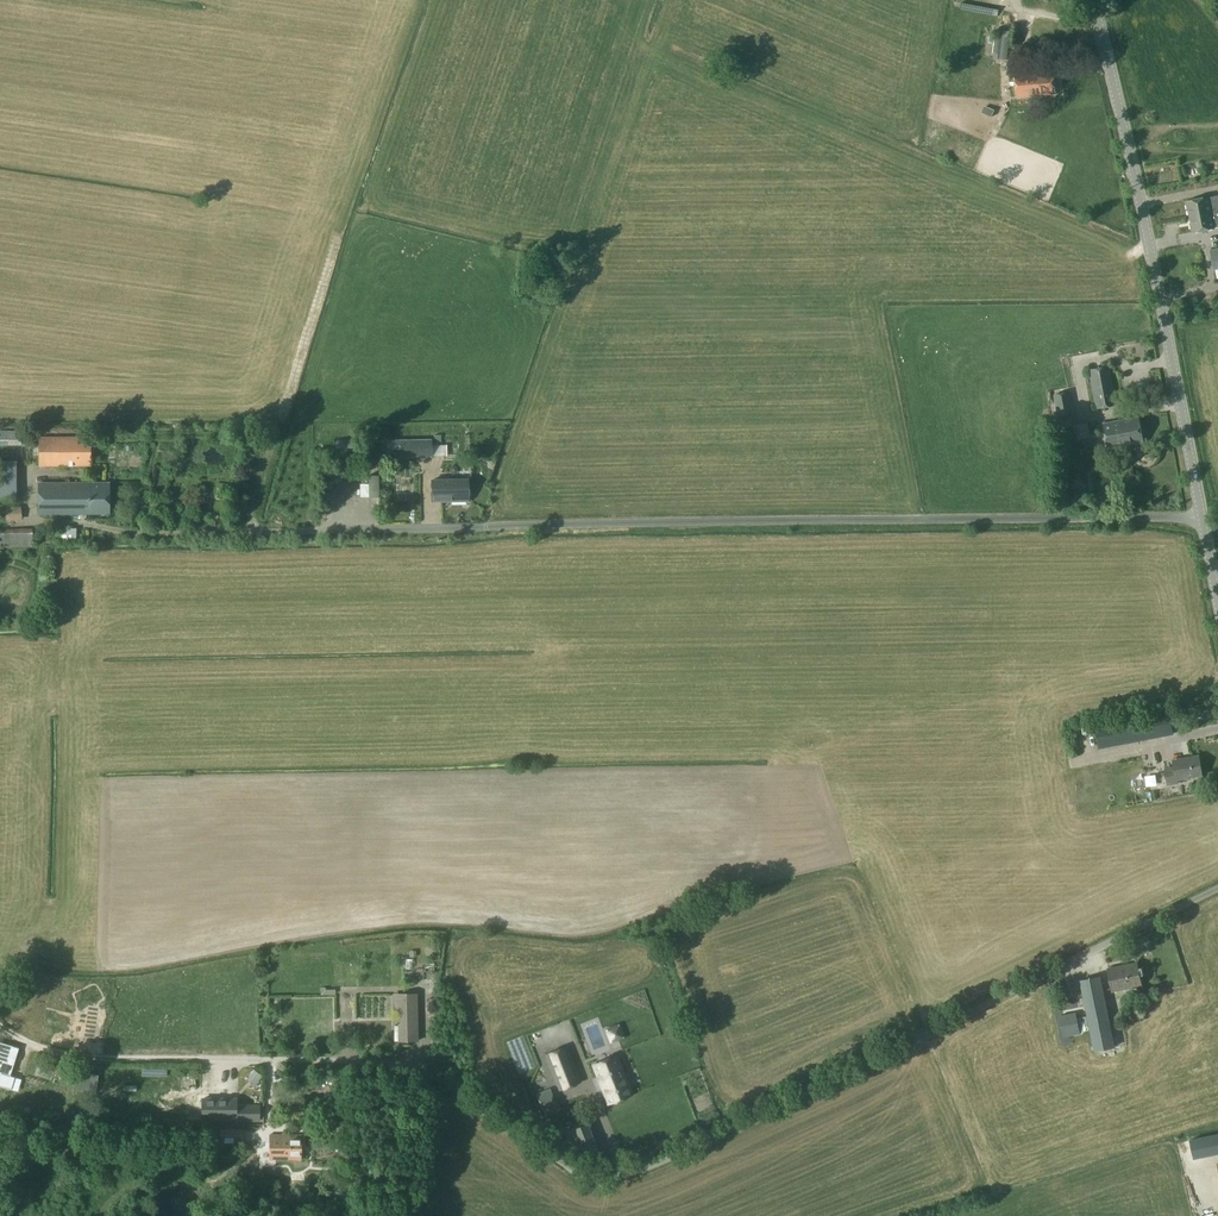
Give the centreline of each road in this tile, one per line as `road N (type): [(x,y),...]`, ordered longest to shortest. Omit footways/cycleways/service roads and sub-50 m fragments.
road 1 (tertiary): [(1217,606),(1093,0)]

